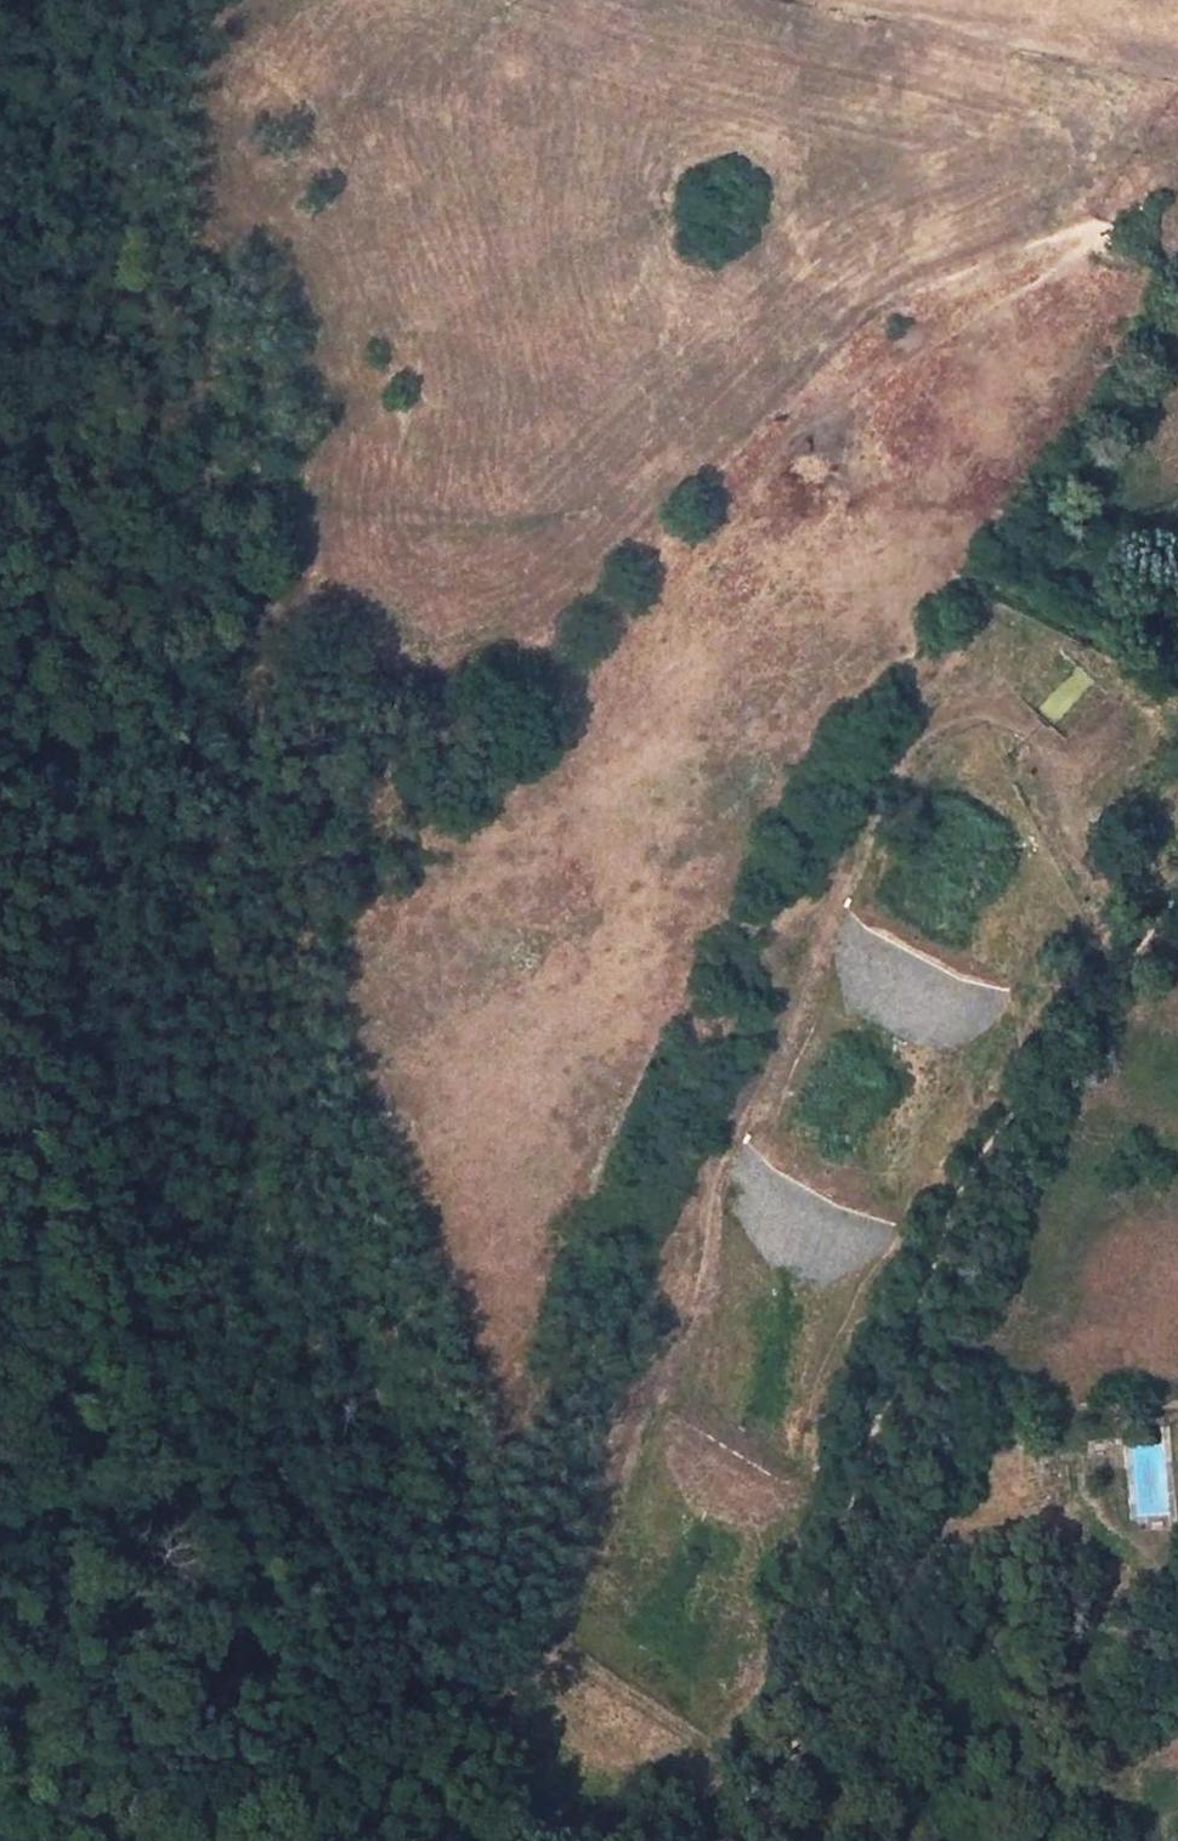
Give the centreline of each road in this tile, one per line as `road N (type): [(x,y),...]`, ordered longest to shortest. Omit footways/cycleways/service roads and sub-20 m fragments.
road 1 (track): [(730,1840),(755,1792),(912,1313),(960,1203),(1177,896)]
road 2 (track): [(1177,70),(812,0)]

